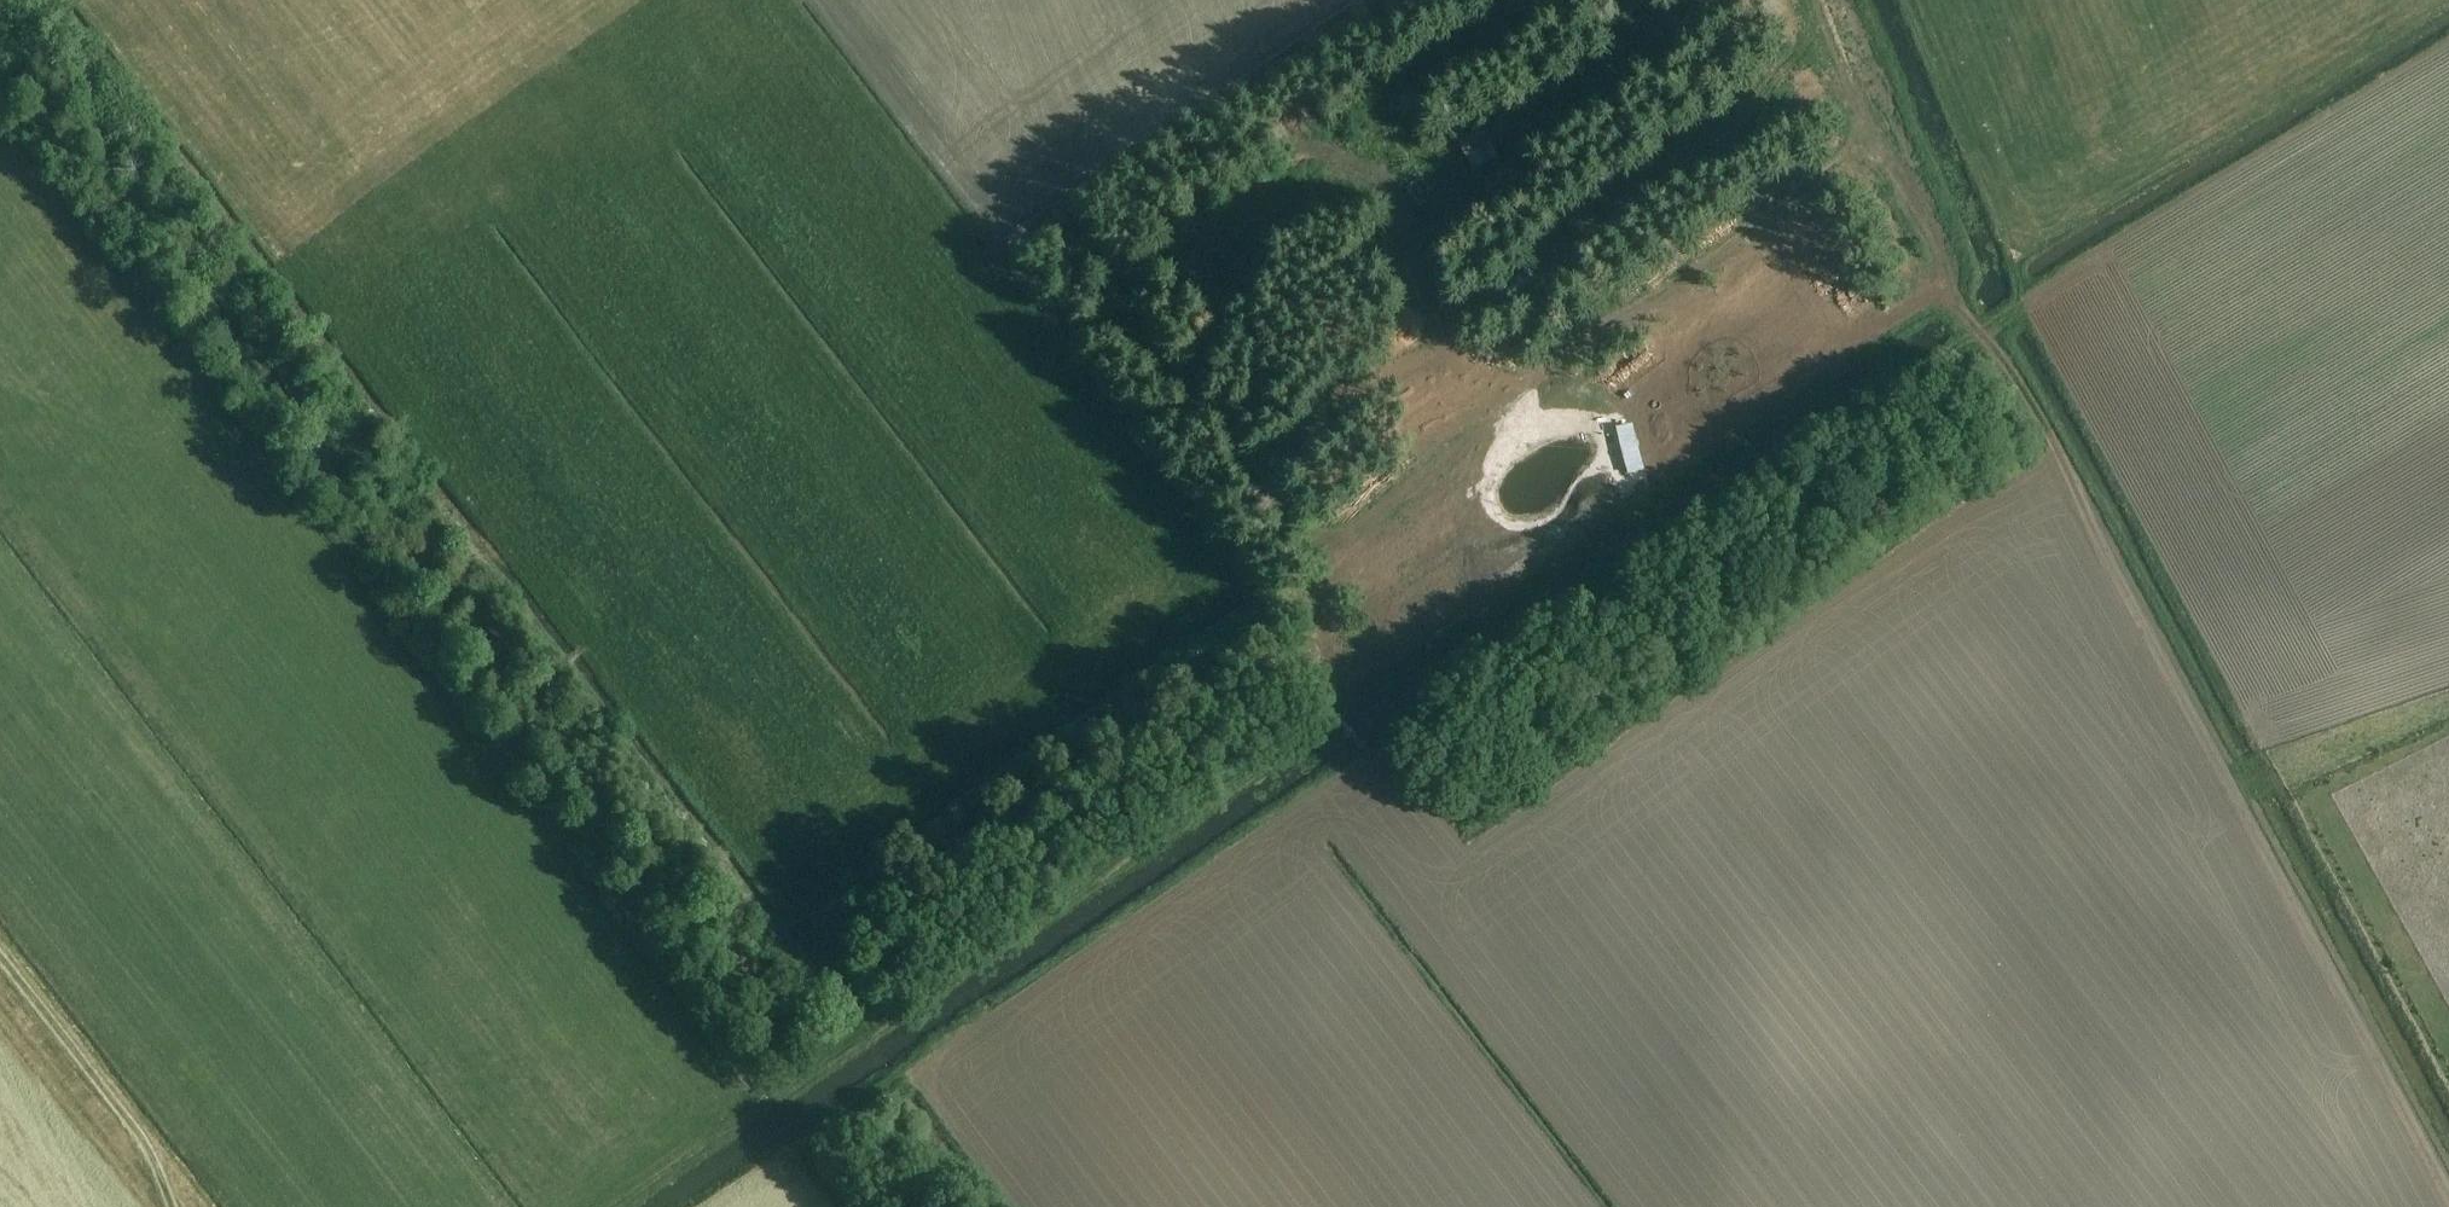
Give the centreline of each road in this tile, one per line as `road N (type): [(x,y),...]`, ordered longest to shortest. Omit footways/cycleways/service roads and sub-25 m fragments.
road 1 (track): [(606,1206),(1954,288)]
road 2 (track): [(1828,0),(1937,259),(2074,480),(2448,1169)]

